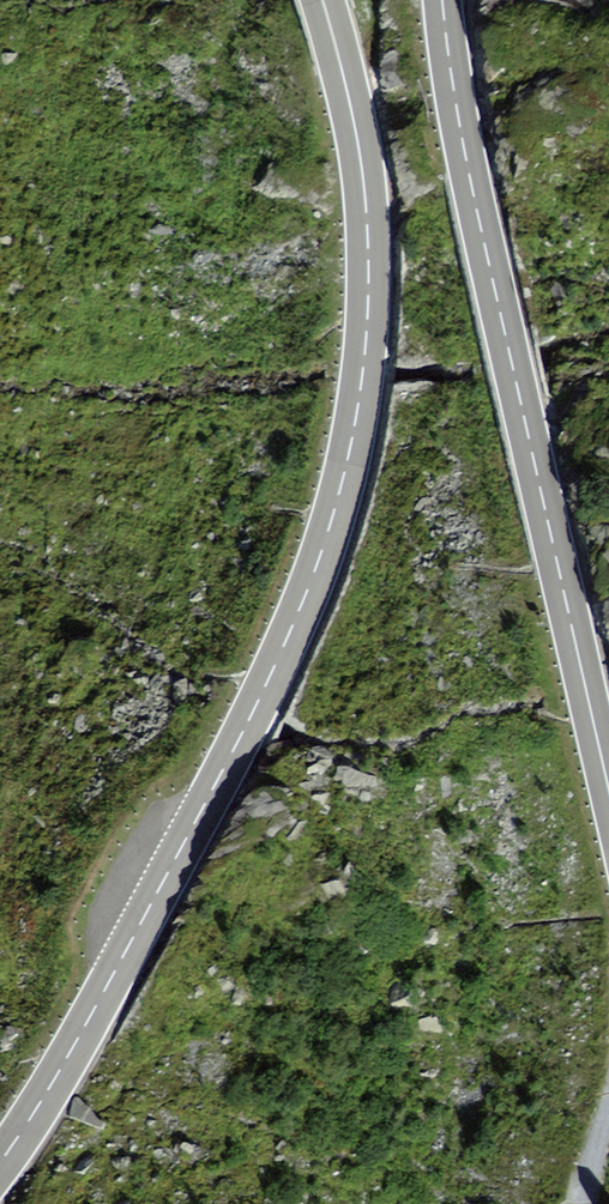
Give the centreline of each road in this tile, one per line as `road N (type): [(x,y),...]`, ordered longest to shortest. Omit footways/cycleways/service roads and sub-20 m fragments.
road 1 (primary): [(323,0),(357,135),(369,262),(358,408),(334,515),(307,593),(205,804),(0,1166)]
road 2 (primary): [(608,792),(461,134),(442,0)]

